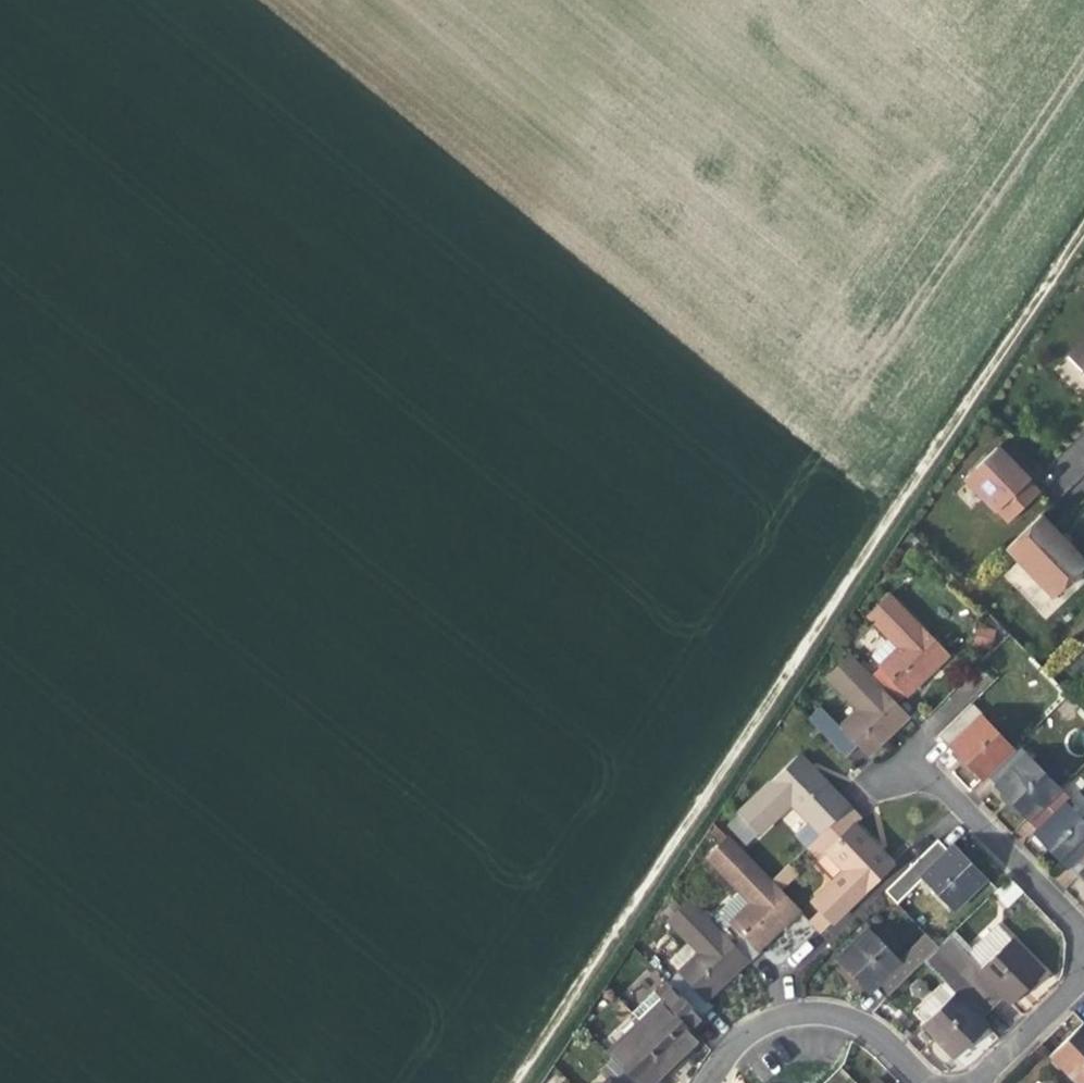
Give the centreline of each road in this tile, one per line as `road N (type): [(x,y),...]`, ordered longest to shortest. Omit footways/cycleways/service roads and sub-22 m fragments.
road 1 (track): [(1083,221),(510,1082)]
road 2 (residential): [(706,1082),(749,1030),(808,1012),(863,1026),(925,1082)]
road 3 (residential): [(914,766),(1083,934)]
road 4 (residential): [(1083,976),(976,1082)]

